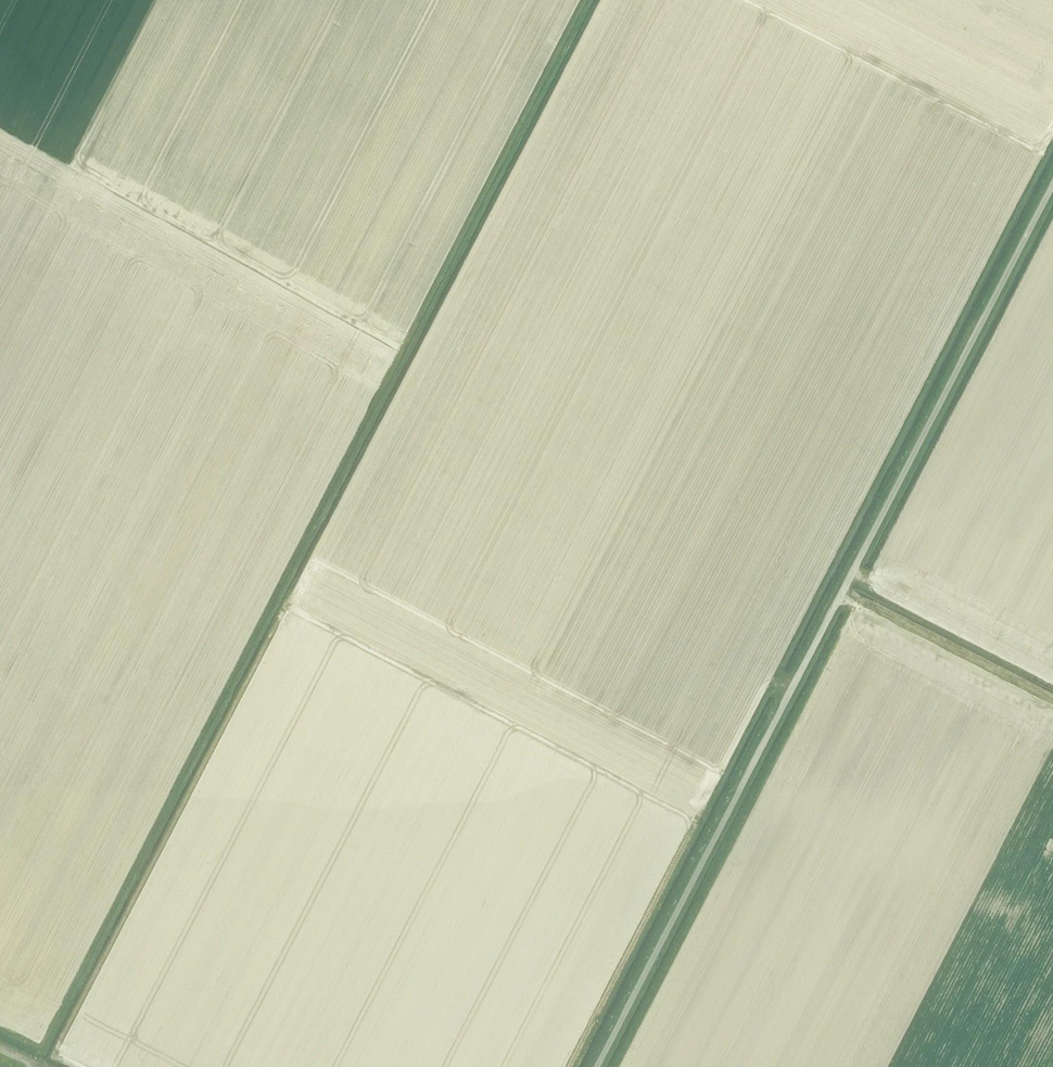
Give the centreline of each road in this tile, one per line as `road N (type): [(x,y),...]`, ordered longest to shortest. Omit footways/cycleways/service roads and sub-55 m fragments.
road 1 (unclassified): [(595,1066),(1052,180)]

